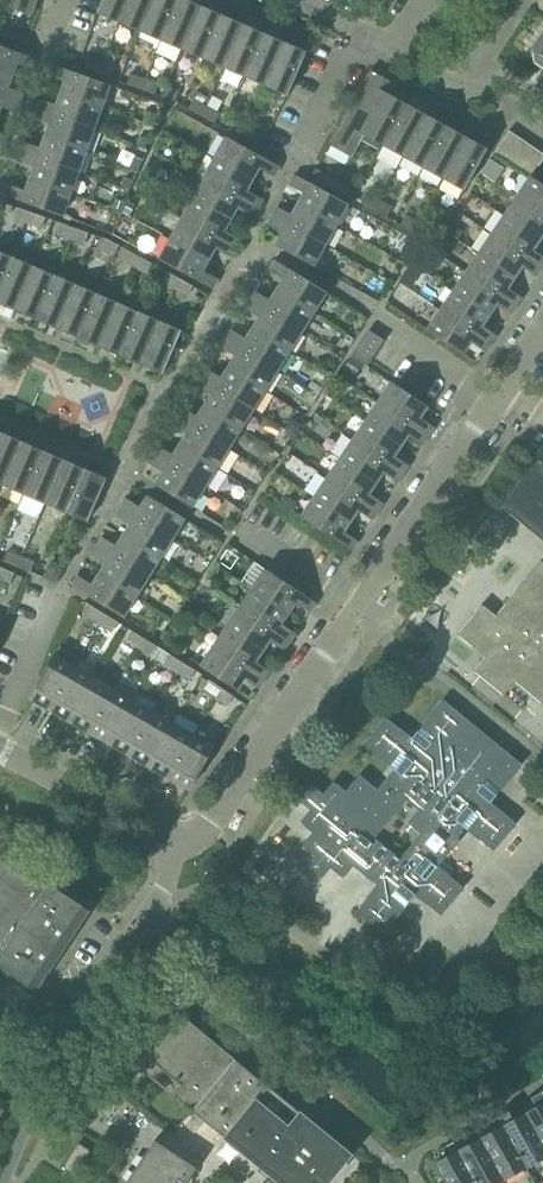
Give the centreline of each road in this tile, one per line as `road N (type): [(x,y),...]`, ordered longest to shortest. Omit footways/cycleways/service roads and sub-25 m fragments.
road 1 (residential): [(190,840),(211,823),(349,611)]
road 2 (residential): [(349,611),(494,397)]
road 3 (residential): [(64,1031),(190,840)]
road 4 (residential): [(190,840),(0,746)]
road 5 (residential): [(542,126),(489,89),(461,86),(358,31)]
road 6 (residential): [(0,732),(65,589)]
road 7 (residential): [(287,166),(358,31)]
road 8 (residential): [(231,537),(349,611)]
road 9 (residential): [(385,317),(494,397)]

